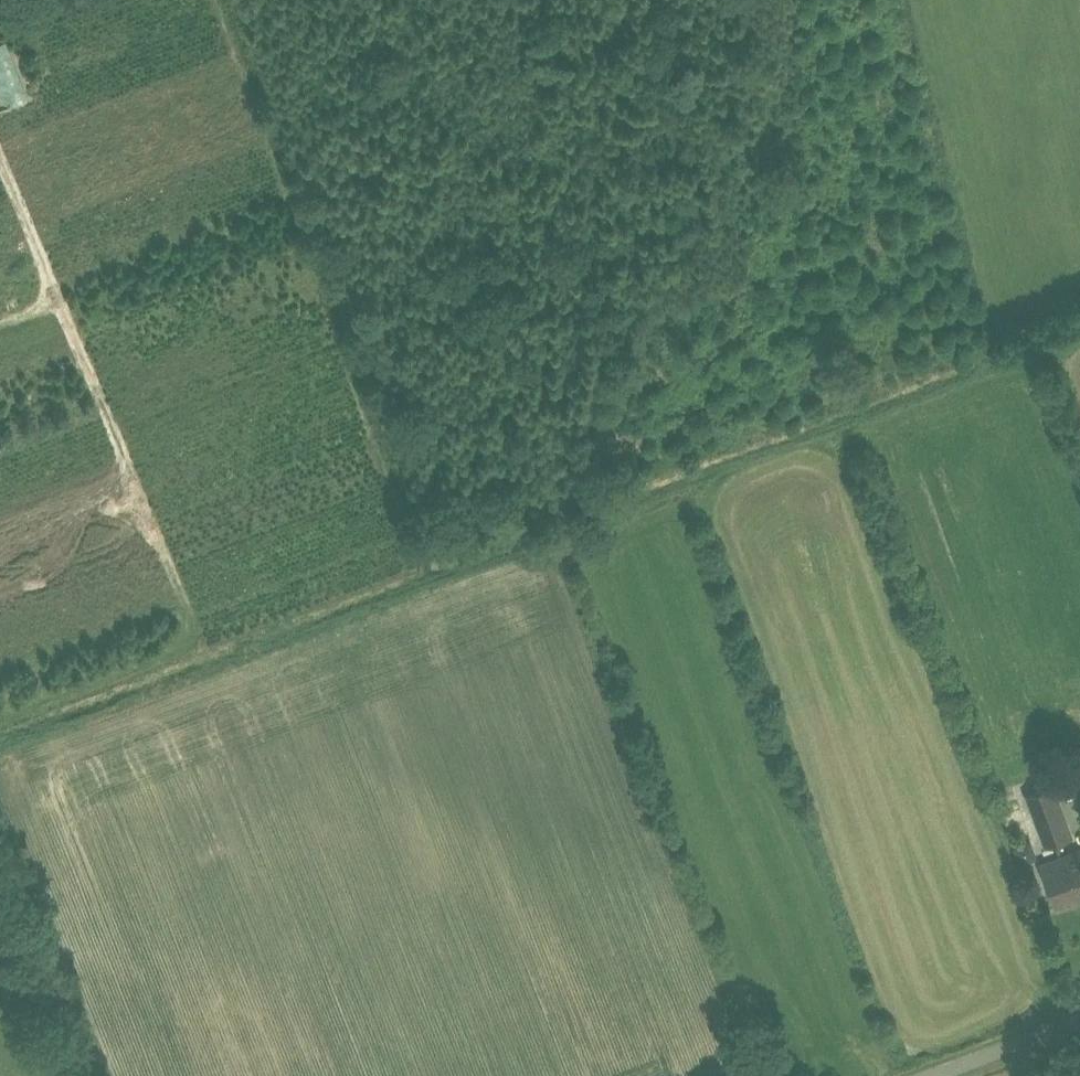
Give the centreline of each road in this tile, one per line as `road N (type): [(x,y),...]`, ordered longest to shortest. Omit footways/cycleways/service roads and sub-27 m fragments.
road 1 (unclassified): [(934,1075),(1079,1022)]

